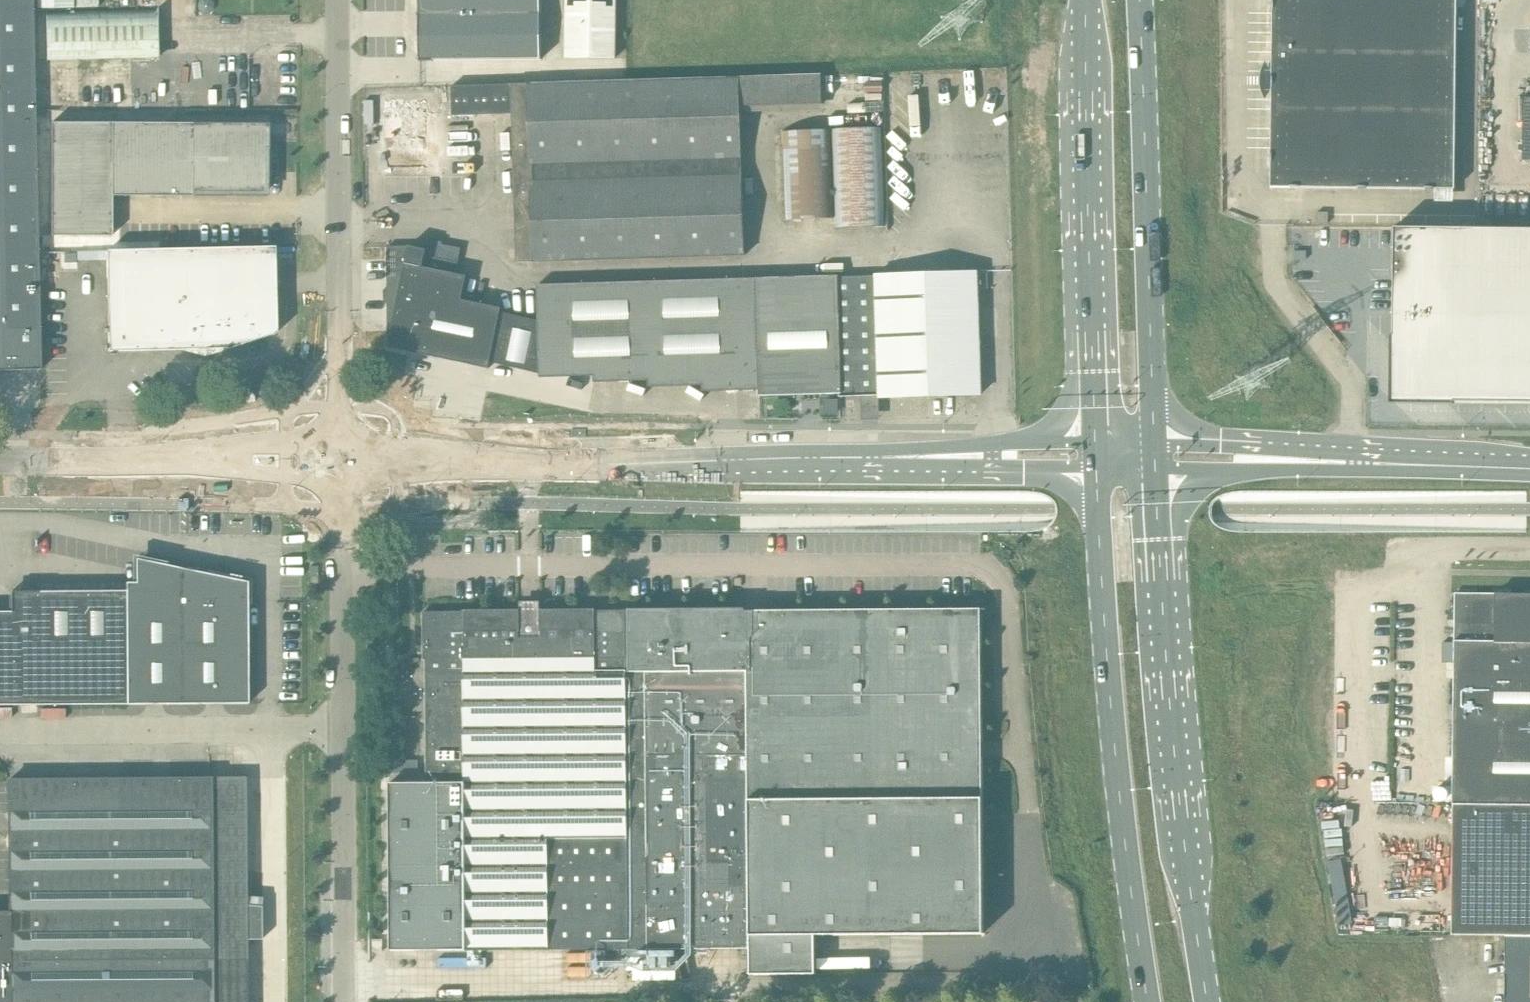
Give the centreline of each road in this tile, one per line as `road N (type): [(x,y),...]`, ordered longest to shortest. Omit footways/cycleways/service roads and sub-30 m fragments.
road 1 (primary): [(1099,467),(1132,893),(1150,1001)]
road 2 (primary): [(1212,1001),(1172,706),(1156,468)]
road 3 (unclassified): [(516,462),(970,455)]
road 4 (primary): [(1154,444),(1140,0)]
road 5 (primary): [(1086,0),(1098,443)]
road 6 (unclassified): [(343,439),(339,0)]
road 7 (unclassified): [(343,730),(0,734)]
road 8 (unclassified): [(0,525),(43,521),(268,560)]
road 9 (unclassified): [(344,1001),(343,730)]
road 10 (unclassified): [(1529,467),(1274,459)]
road 11 (unclassified): [(343,730),(341,479)]
road 12 (unclassified): [(341,479),(516,462)]
road 13 (unclassified): [(516,462),(446,446),(343,439)]
road 14 (unclassified): [(0,458),(173,458)]
road 15 (unclassified): [(343,439),(173,458)]
road 16 (unclassified): [(173,458),(282,478),(341,479)]
road 17 (unclassified): [(970,455),(1099,467)]
road 18 (unclassified): [(1098,443),(1023,443),(970,455)]
road 19 (unclassified): [(1274,459),(1221,444),(1154,444)]

